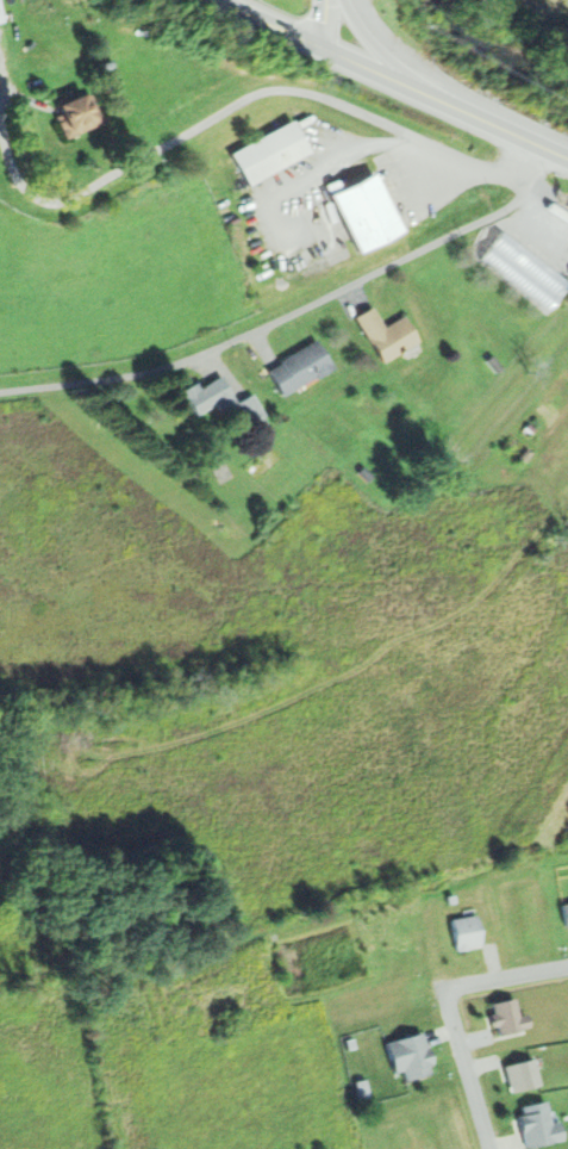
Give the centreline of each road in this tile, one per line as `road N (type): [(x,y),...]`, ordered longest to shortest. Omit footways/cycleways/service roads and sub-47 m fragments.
road 1 (residential): [(0,386),(183,362),(518,207),(557,153)]
road 2 (secondary): [(567,157),(223,0)]
road 3 (residential): [(447,989),(493,1148)]
road 4 (secondary): [(461,110),(399,68),(344,0)]
road 5 (residential): [(567,968),(447,989)]

